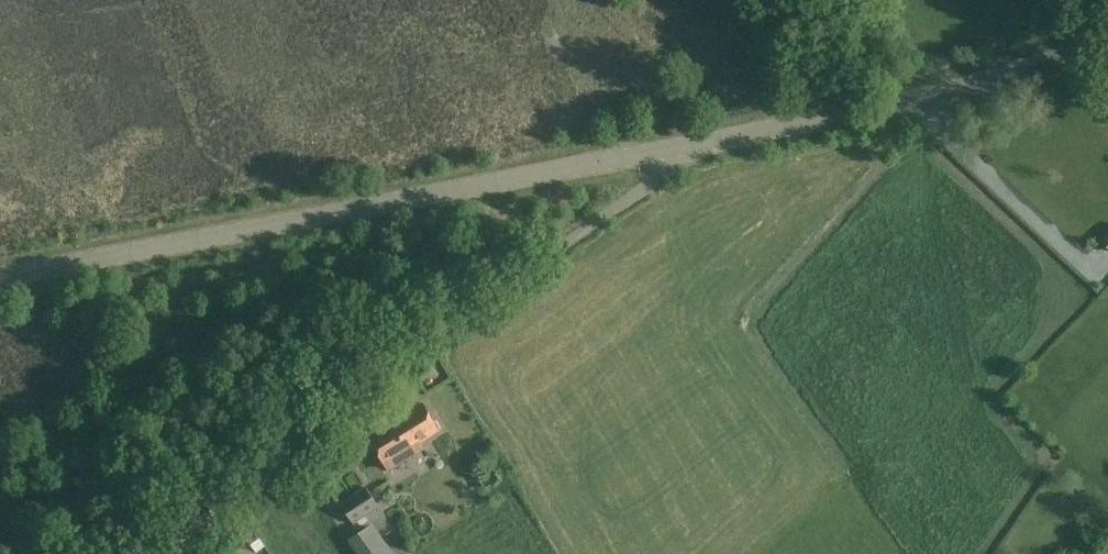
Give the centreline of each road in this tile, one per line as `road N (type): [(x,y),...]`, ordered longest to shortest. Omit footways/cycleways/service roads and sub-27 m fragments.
road 1 (unclassified): [(0,277),(698,142)]
road 2 (unclassified): [(173,553),(698,142)]
road 3 (unclassified): [(698,142),(924,97),(1107,41)]
road 4 (track): [(1095,274),(937,129),(924,97)]
road 5 (track): [(794,0),(834,116)]

